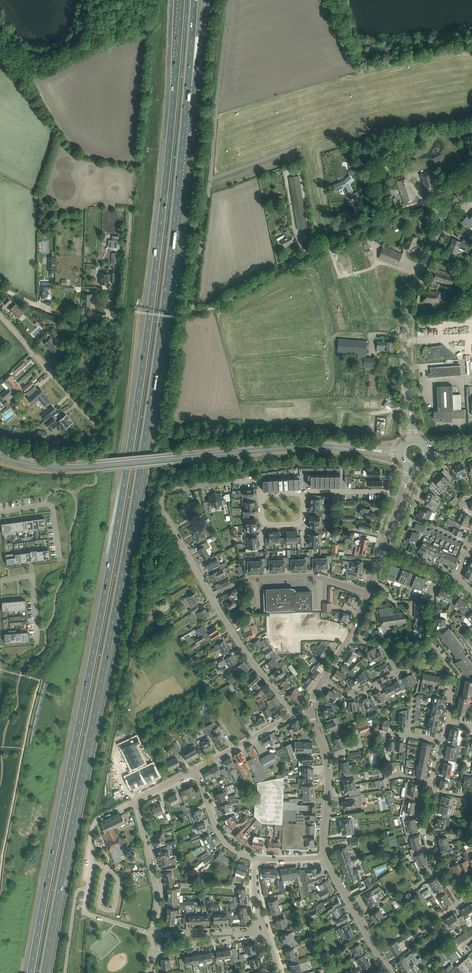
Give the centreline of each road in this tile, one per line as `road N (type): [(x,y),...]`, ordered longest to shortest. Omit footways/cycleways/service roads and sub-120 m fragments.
road 1 (motorway): [(181,0),(131,436),(30,972)]
road 2 (motorway): [(44,972),(145,435),(188,87)]
road 3 (tertiary): [(100,466),(309,446),(401,452)]
road 4 (tertiary): [(414,439),(408,319),(442,221),(471,180)]
road 5 (residential): [(153,934),(84,908),(92,829),(136,802)]
road 6 (track): [(292,266),(465,187)]
road 7 (residential): [(211,597),(162,513),(162,500),(168,491),(233,481)]
road 8 (residential): [(211,597),(250,579),(314,576),(368,593)]
road 9 (residential): [(104,432),(0,315)]
road 10 (tertiary): [(325,857),(328,764),(312,711)]
road 11 (residential): [(295,714),(211,597)]
road 12 (residential): [(153,934),(157,892),(136,802)]
road 13 (tertiary): [(390,972),(325,857)]
road 14 (unclassified): [(125,319),(64,315),(0,286)]
road 15 (residential): [(471,454),(433,470),(395,551)]

